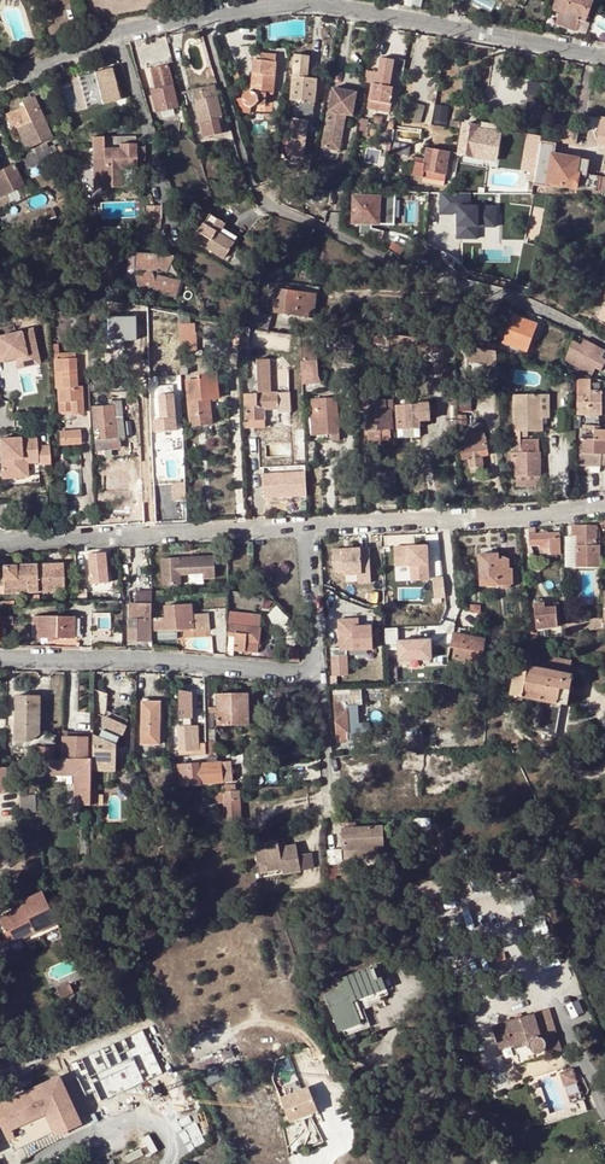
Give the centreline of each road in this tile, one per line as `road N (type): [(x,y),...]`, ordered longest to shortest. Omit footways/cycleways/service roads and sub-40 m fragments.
road 1 (residential): [(604,346),(505,295),(409,275),(266,205),(244,164),(202,19)]
road 2 (residential): [(604,54),(296,3),(202,19)]
road 3 (residential): [(317,677),(0,659)]
road 4 (residential): [(310,528),(0,544)]
road 5 (residential): [(604,506),(310,528)]
road 6 (residential): [(202,19),(88,45),(0,87)]
road 7 (residential): [(317,677),(333,879)]
road 8 (residential): [(310,528),(317,677)]

